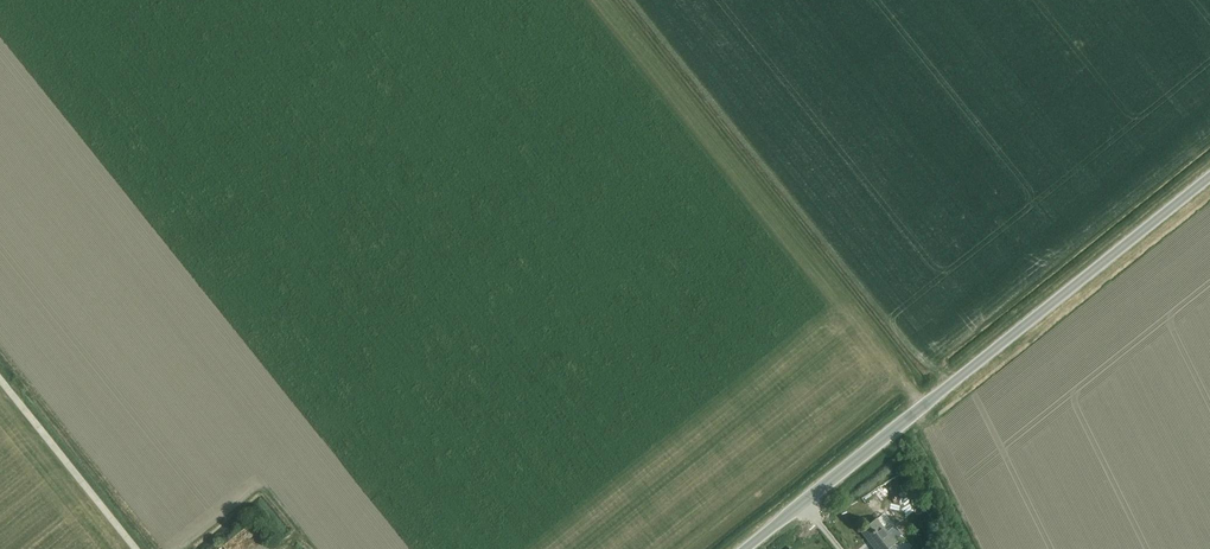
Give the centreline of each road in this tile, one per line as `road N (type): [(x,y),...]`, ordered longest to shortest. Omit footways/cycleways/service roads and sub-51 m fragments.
road 1 (unclassified): [(1209,176),(743,548)]

